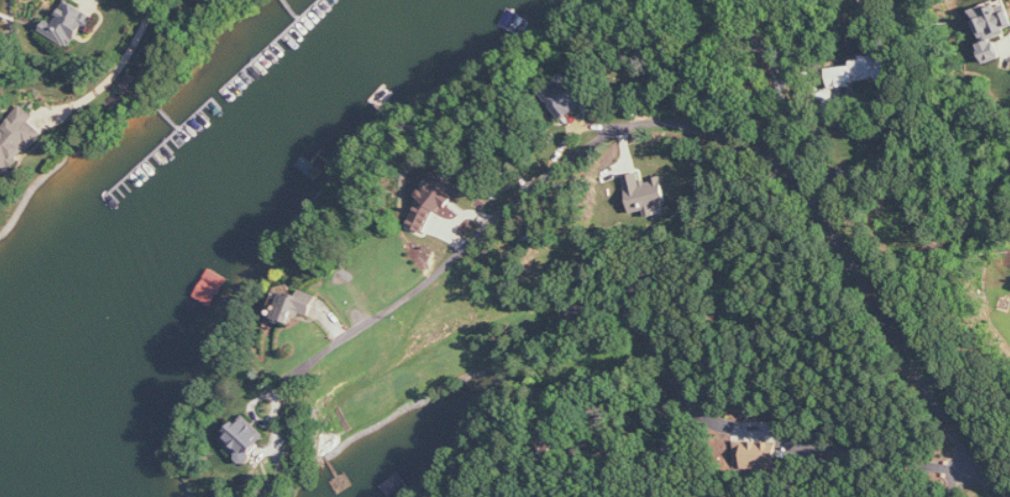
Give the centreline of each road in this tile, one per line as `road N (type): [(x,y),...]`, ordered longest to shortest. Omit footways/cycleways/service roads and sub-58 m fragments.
road 1 (residential): [(1009,496),(974,469),(823,229),(776,172),(717,133),(656,118),(615,128),(549,174),(310,363),(308,381)]

